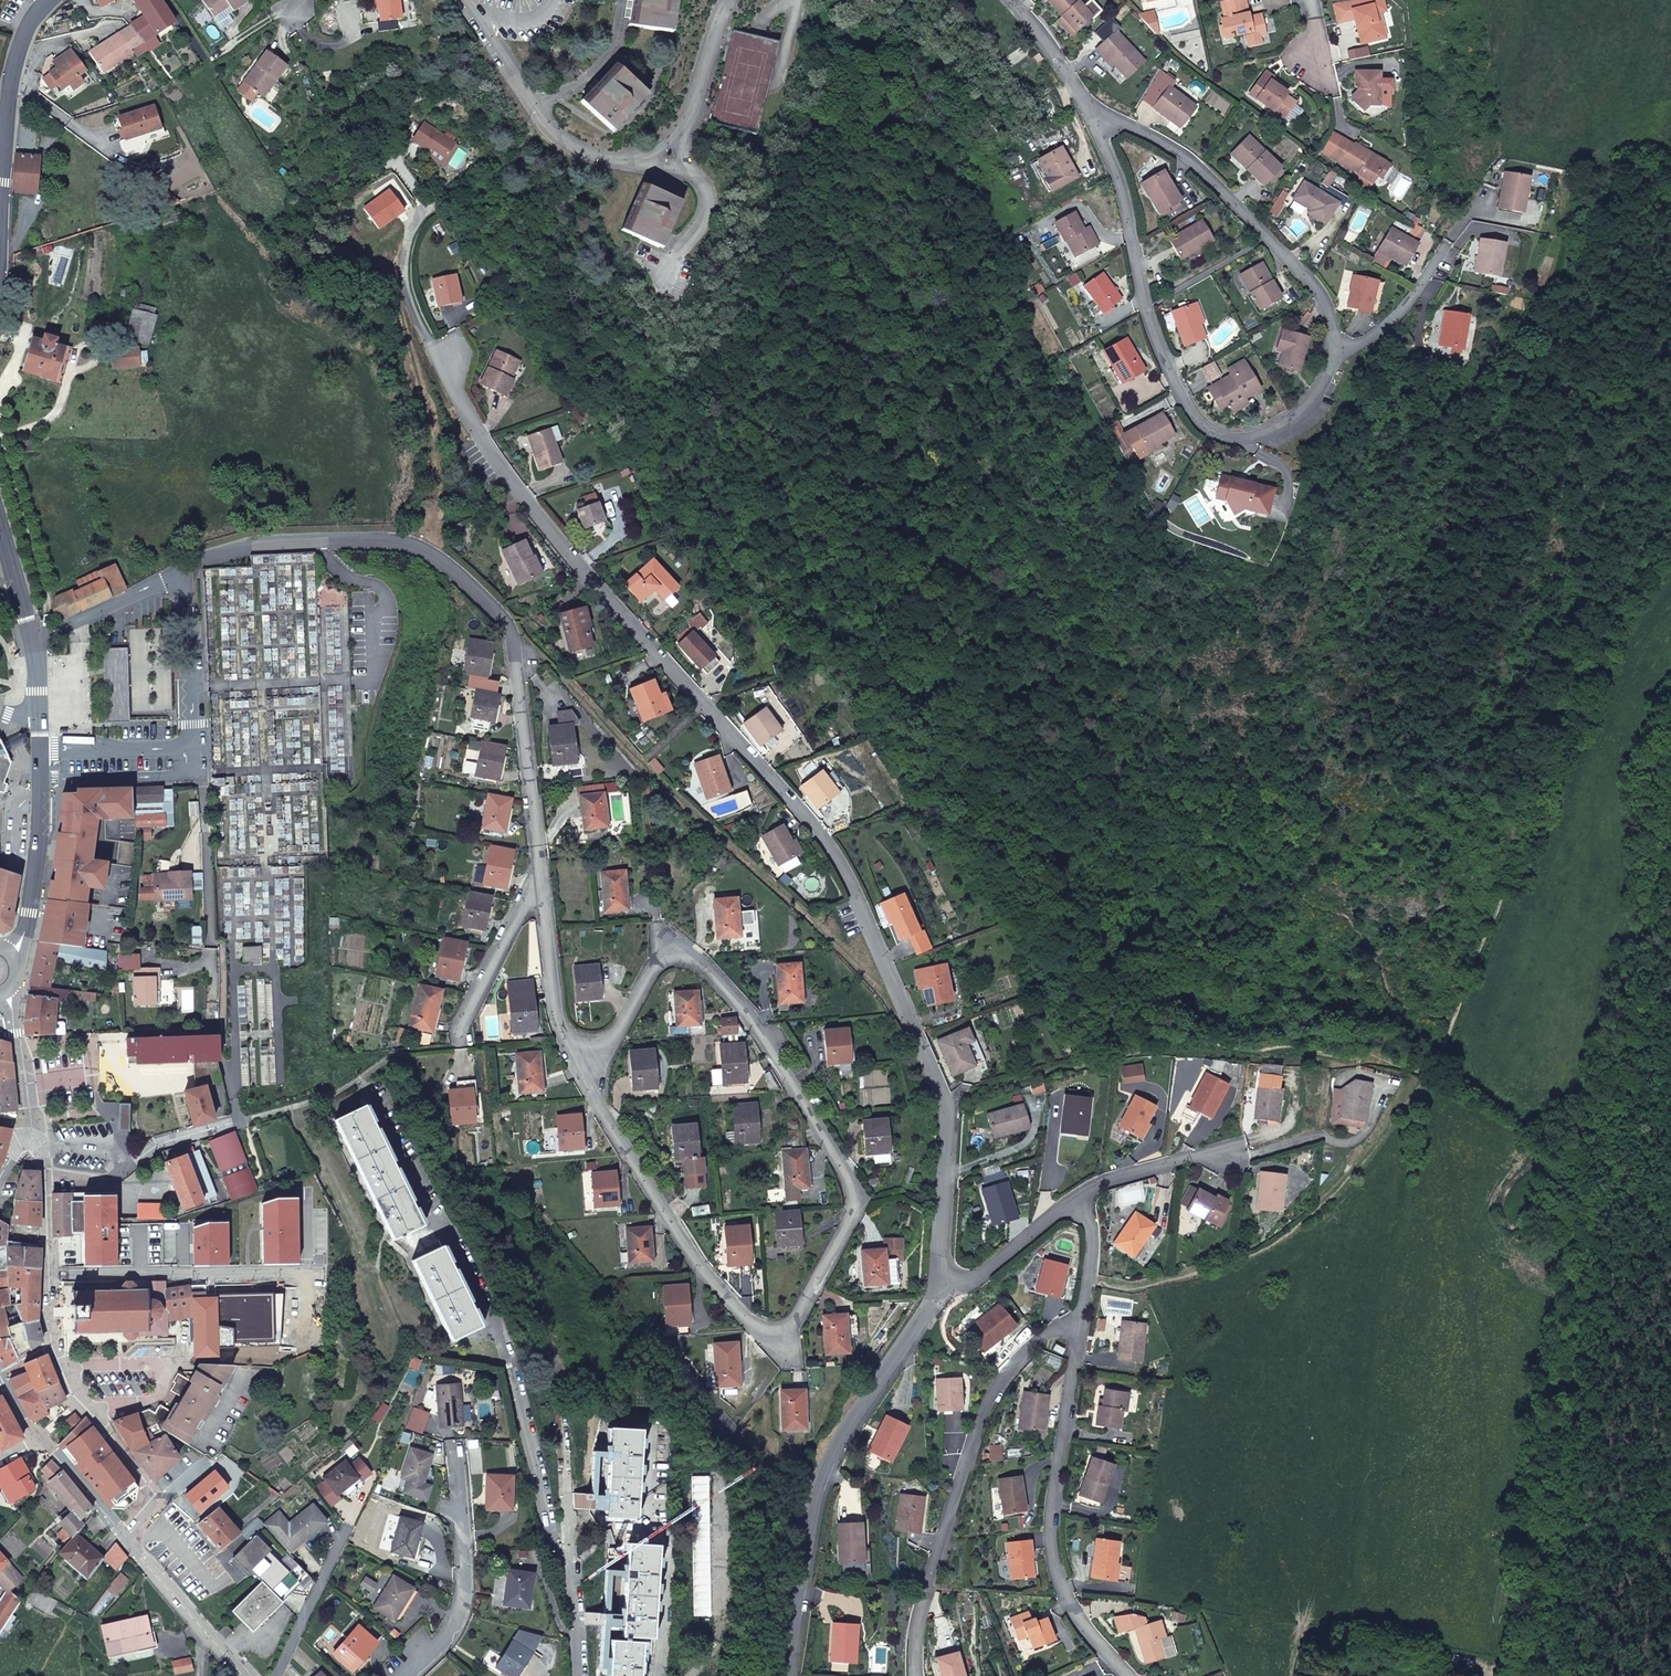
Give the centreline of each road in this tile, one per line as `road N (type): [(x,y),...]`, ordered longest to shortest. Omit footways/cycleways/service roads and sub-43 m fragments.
road 1 (residential): [(940,1289),(945,1104),(844,872),(813,824),(529,505),(468,413),(404,278),(422,212)]
road 2 (residential): [(586,1082),(700,1267),(778,1351),(861,1200),(751,1017),(697,960),(662,962)]
road 3 (residential): [(34,642),(204,562),(267,545),(403,541),(461,571),(509,623),(539,880)]
road 4 (residential): [(580,1675),(567,1581),(511,1373),(364,1077)]
road 5 (residential): [(1333,346),(1310,407),(1270,433),(1240,438),(1200,426),(1152,343),(1122,185),(1090,104)]
road 6 (residential): [(940,1289),(825,1468),(784,1675)]
road 7 (residential): [(1081,1323),(1039,1338),(995,1385),(918,1605),(918,1675)]
road 8 (residential): [(1081,1323),(1052,1512),(1056,1571),(1084,1629),(1127,1675)]
road 9 (residential): [(1090,104),(1181,153),(1226,194),(1319,297),(1333,346)]
road 10 (residential): [(459,0),(555,139),(616,163),(660,156)]
road 11 (residential): [(405,1675),(446,1640),(463,1599),(455,1444)]
road 12 (secondary): [(15,950),(37,868),(39,712)]
road 13 (residential): [(539,880),(557,1022),(586,1082)]
road 14 (residential): [(60,1366),(157,1363),(164,1382),(157,1398),(87,1411)]
road 15 (residential): [(40,1141),(55,1344)]
road 16 (residential): [(275,1675),(361,1502)]
road 17 (residential): [(539,880),(460,1024),(463,1045)]
road 18 (residential): [(660,156),(687,131),(732,0)]
road 19 (residential): [(1233,1147),(1119,1178),(1074,1202)]
road 20 (residential): [(660,156),(694,180),(707,204),(693,242),(659,289)]
road 21 (residential): [(87,1411),(160,1501),(126,1535)]
road 22 (residential): [(1074,1202),(990,1269),(940,1289)]
road 23 (residential): [(1333,346),(1394,318),(1448,242)]
road 24 (residential): [(13,992),(40,1141)]
road 25 (secondary): [(2,141),(15,69),(47,0)]
road 26 (residential): [(662,962),(586,1082)]
road 27 (residential): [(1015,0),(1090,104)]
road 28 (residential): [(124,1533),(38,1440)]
road 29 (residential): [(1074,1202),(1090,1231),(1081,1323)]
road 30 (secondary): [(34,642),(0,522)]
road 31 (residential): [(126,1535),(205,1630)]

